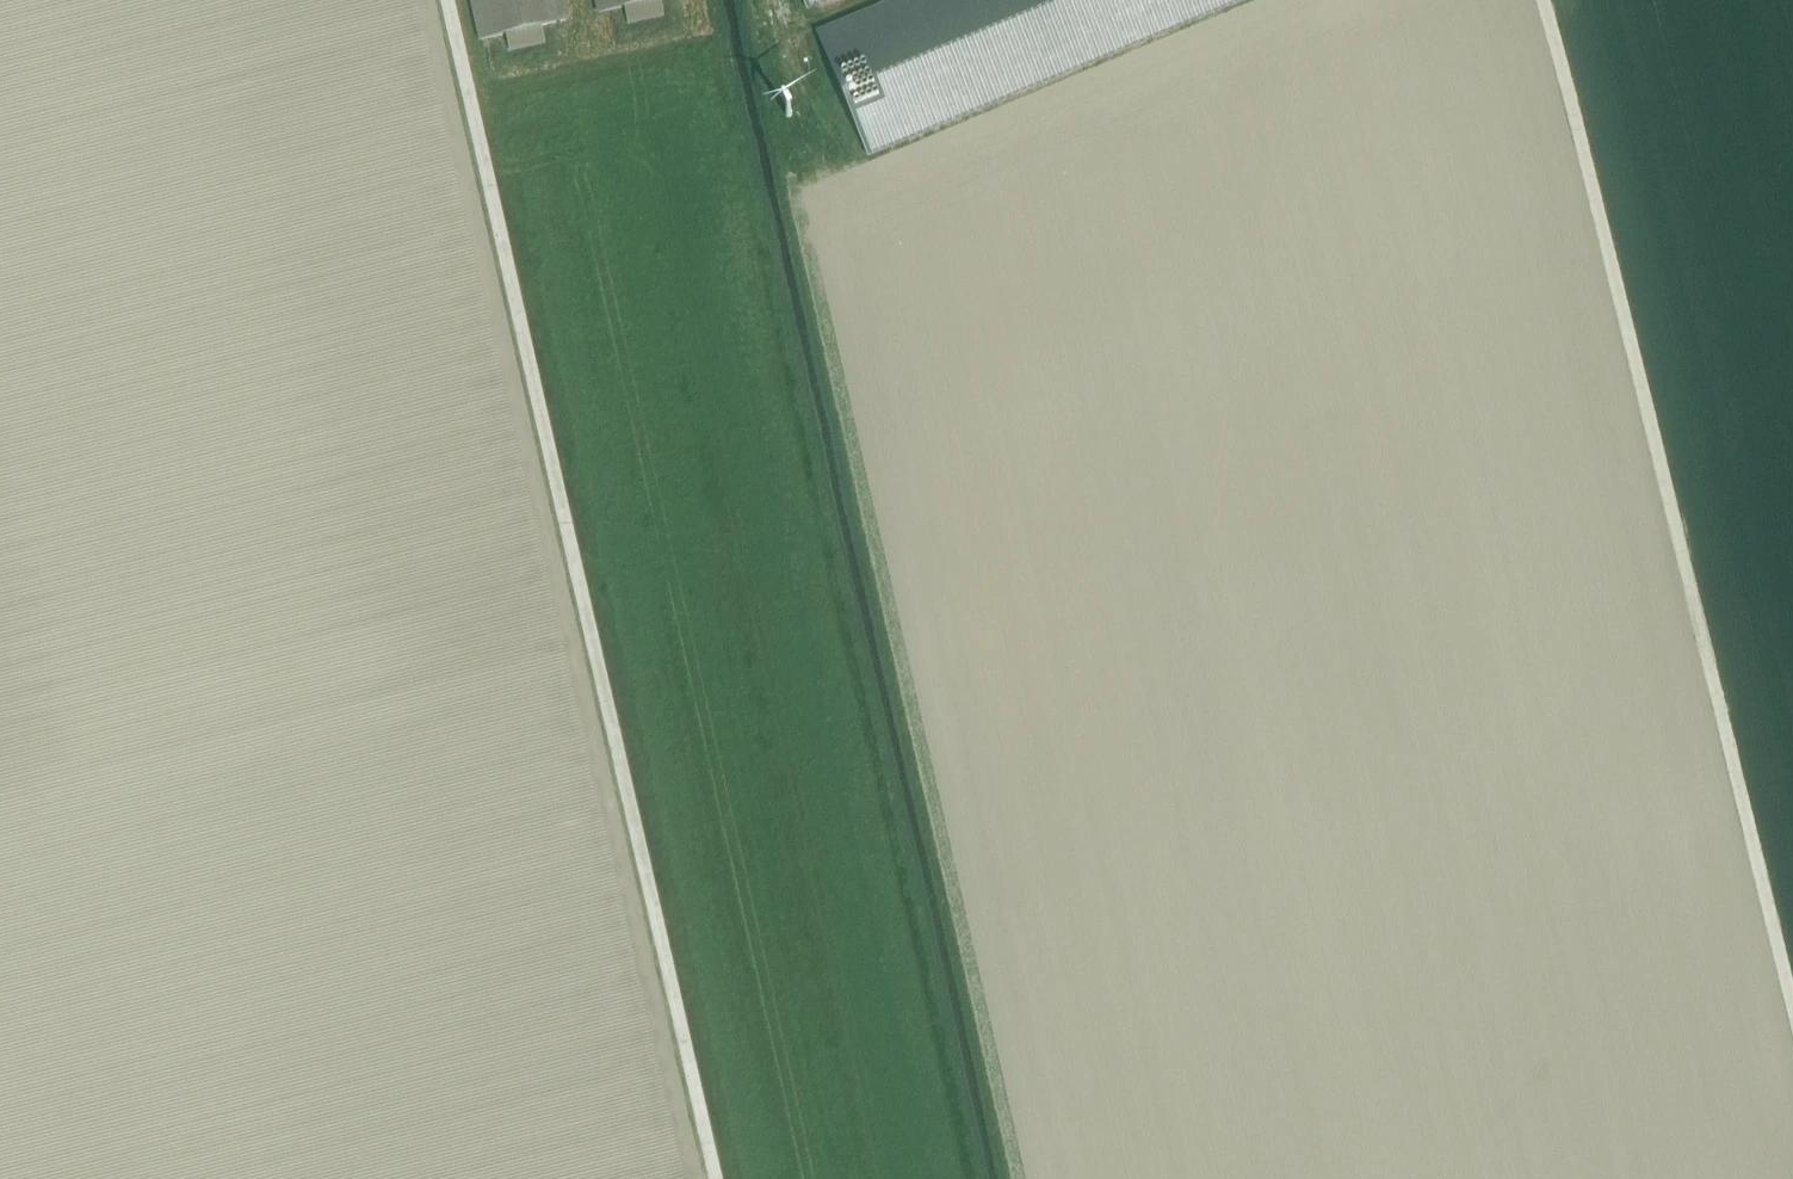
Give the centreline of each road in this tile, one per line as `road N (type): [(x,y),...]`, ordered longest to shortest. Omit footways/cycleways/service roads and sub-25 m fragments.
road 1 (track): [(713,1178),(448,0)]
road 2 (track): [(1540,0),(1792,1020)]

